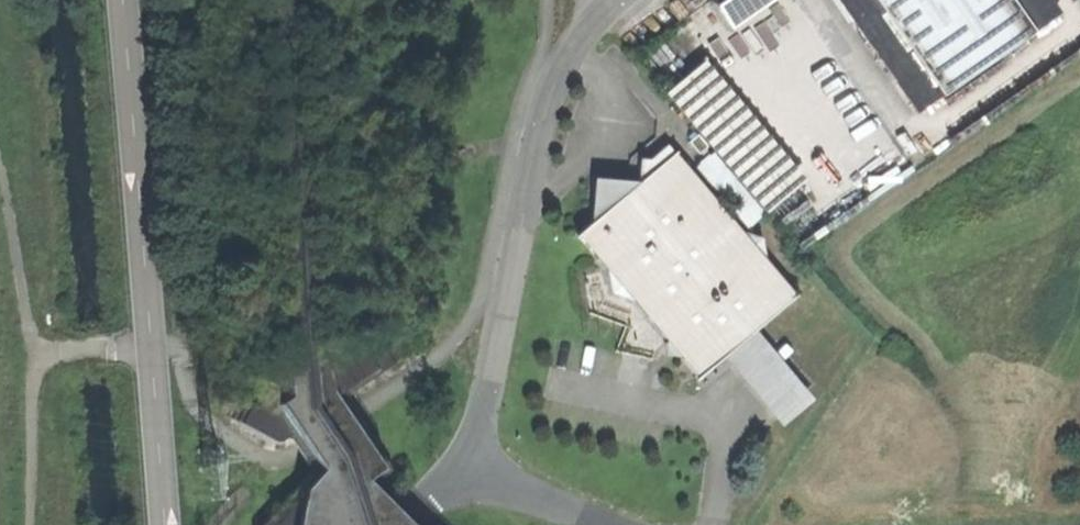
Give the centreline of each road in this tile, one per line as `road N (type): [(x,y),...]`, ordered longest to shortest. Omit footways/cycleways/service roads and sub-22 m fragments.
road 1 (residential): [(393,524),(462,453),(481,409),(614,0)]
road 2 (tertiary): [(168,524),(125,0)]
road 3 (track): [(34,353),(0,174)]
road 4 (track): [(34,353),(27,524)]

